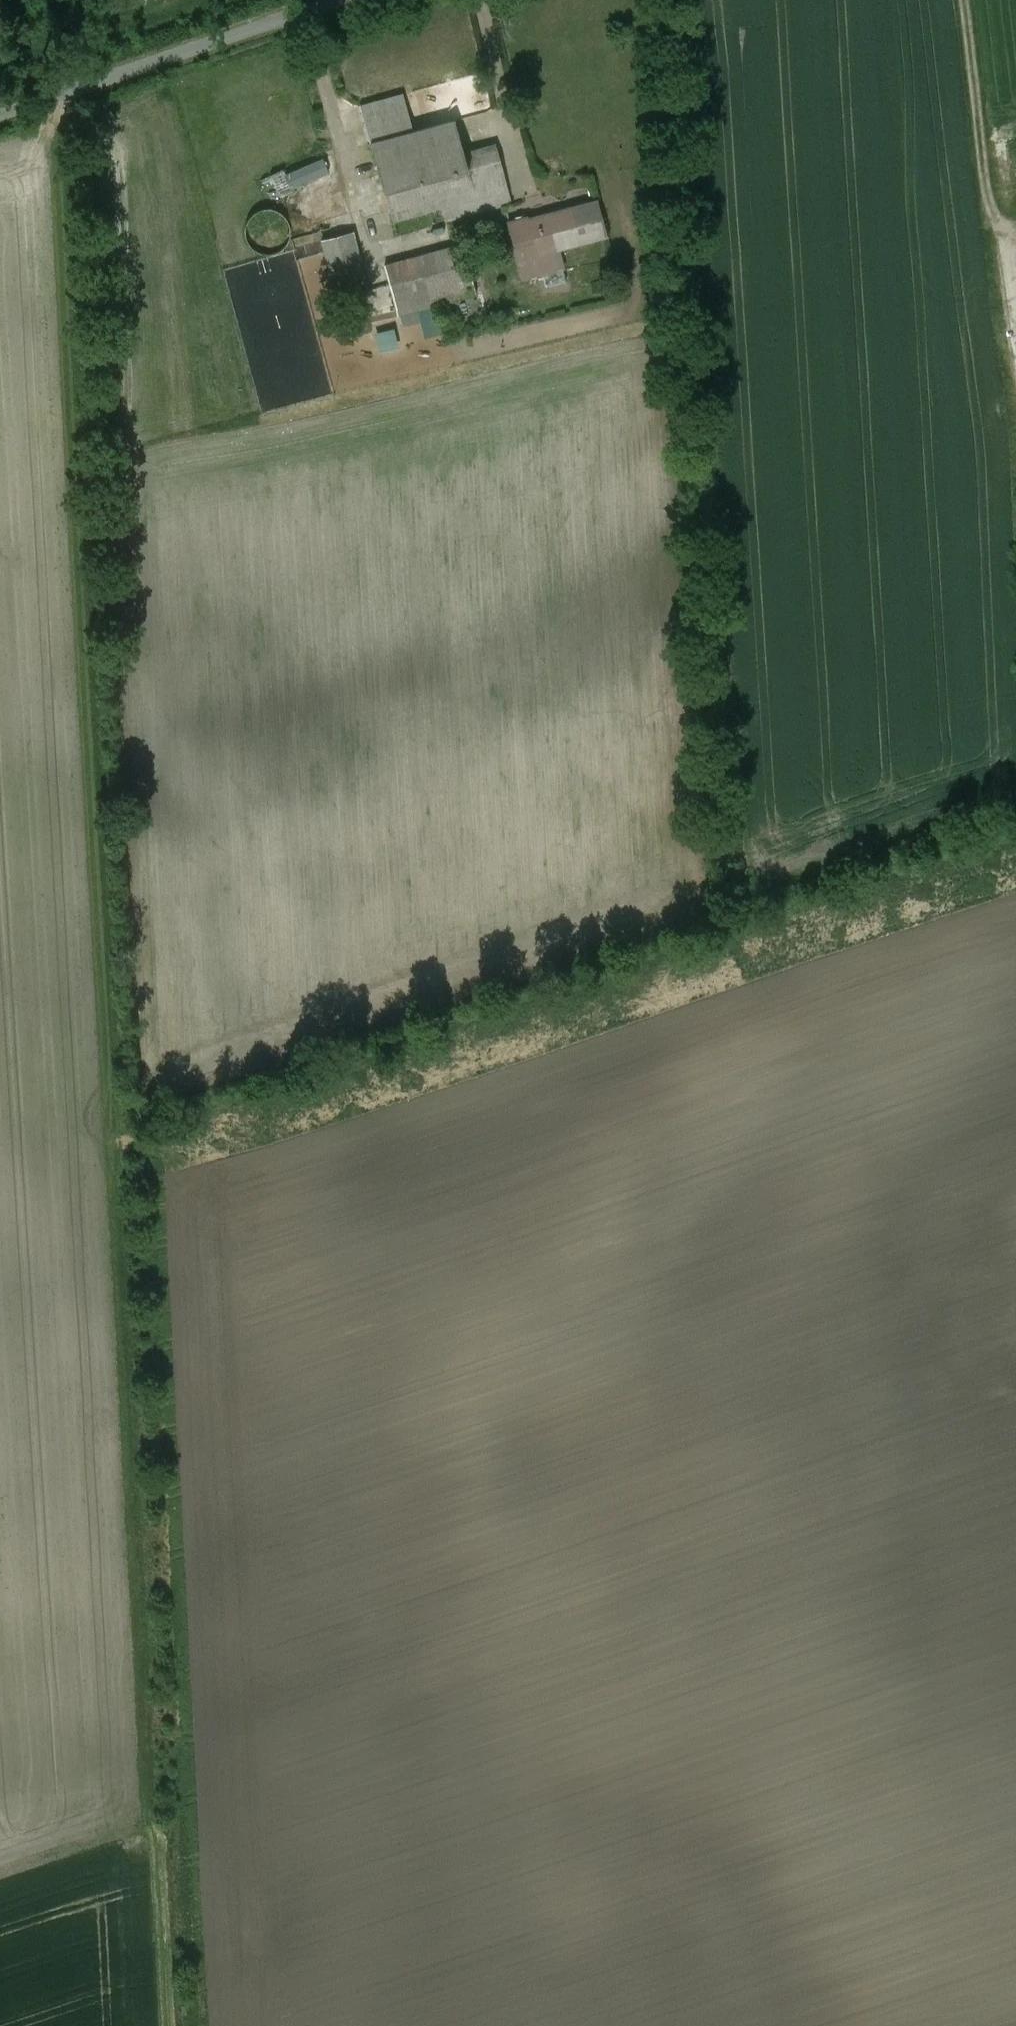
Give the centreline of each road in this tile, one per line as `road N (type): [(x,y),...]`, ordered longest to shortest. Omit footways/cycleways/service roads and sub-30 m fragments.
road 1 (unclassified): [(0,118),(351,0)]
road 2 (track): [(962,0),(991,219),(1015,233)]

